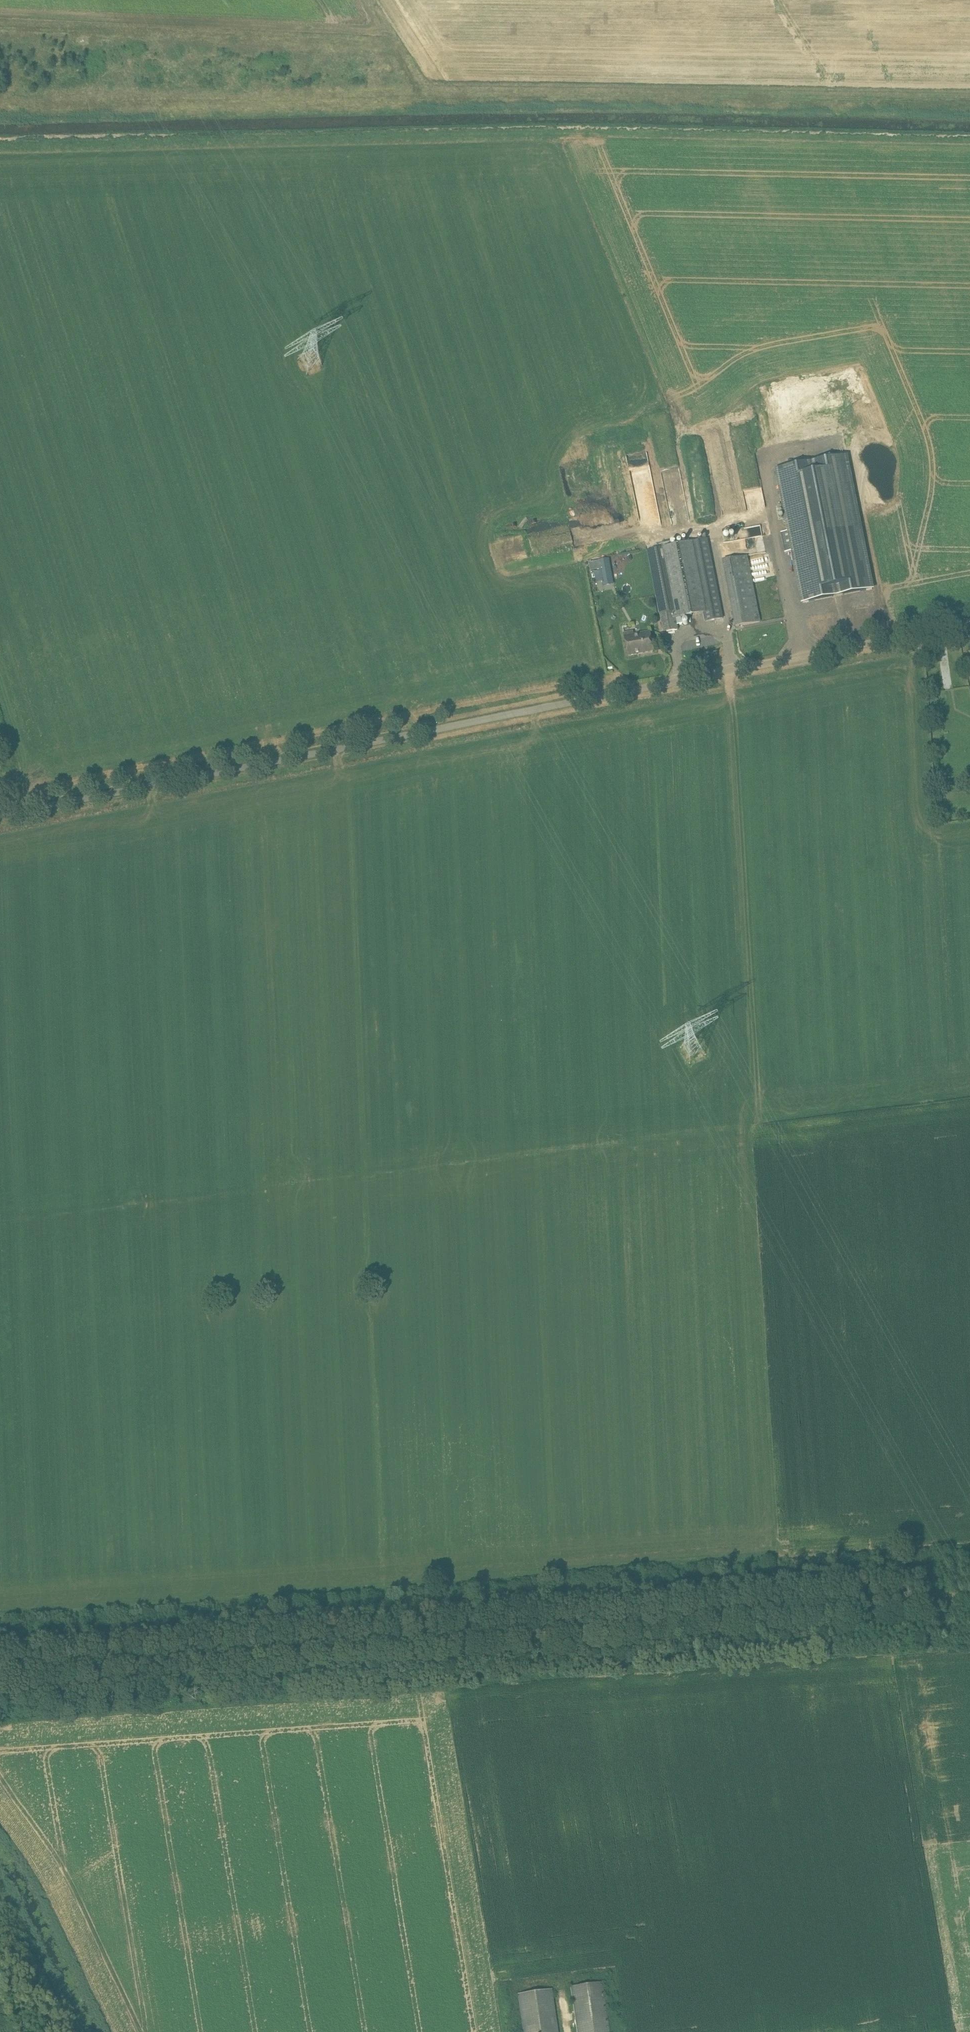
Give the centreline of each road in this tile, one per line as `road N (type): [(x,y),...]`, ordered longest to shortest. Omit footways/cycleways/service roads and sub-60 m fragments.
road 1 (unclassified): [(0,811),(969,620)]
road 2 (track): [(477,1163),(969,1103)]
road 3 (track): [(364,0),(370,28),(0,12)]

